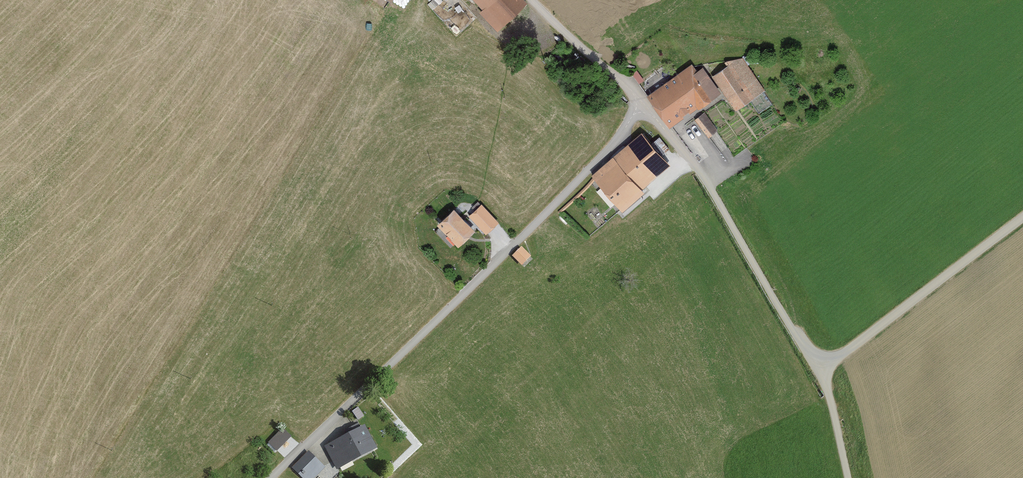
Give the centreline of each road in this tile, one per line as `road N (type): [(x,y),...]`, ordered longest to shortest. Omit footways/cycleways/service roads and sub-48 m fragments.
road 1 (unclassified): [(642,106),(590,171),(273,477)]
road 2 (unclassified): [(819,371),(696,173),(642,106)]
road 3 (unclassified): [(1022,217),(819,371)]
road 4 (unclassified): [(642,106),(532,0)]

